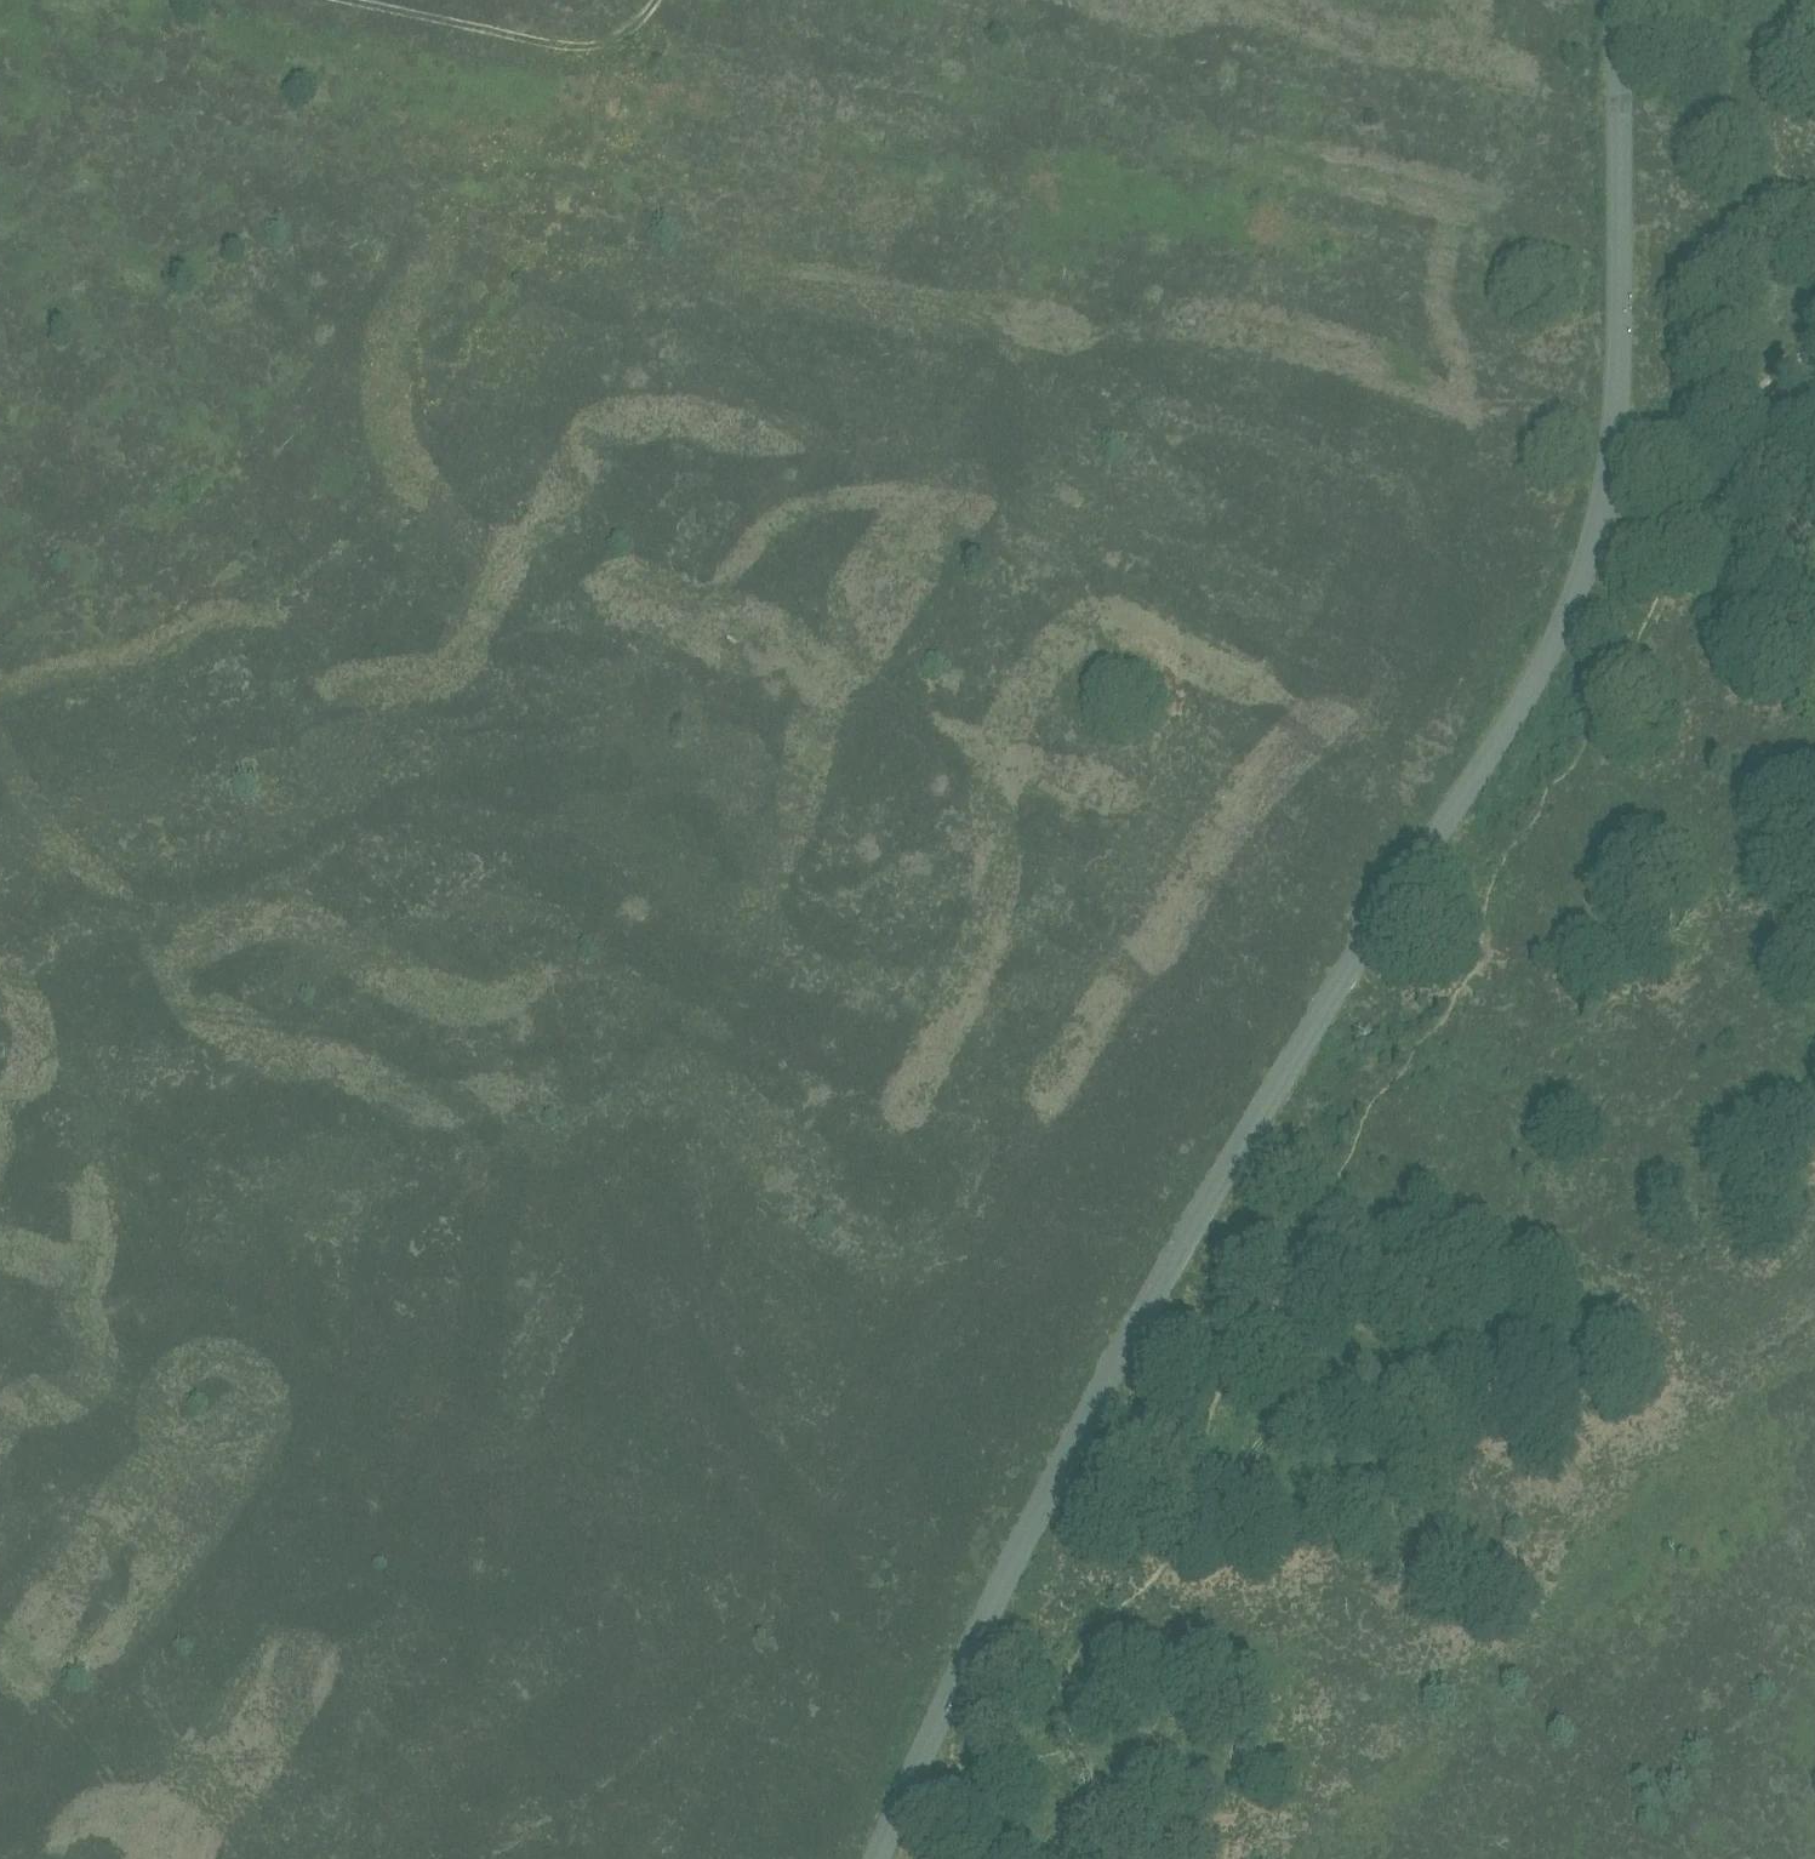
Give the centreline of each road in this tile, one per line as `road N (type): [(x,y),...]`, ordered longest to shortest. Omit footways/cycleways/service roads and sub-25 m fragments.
road 1 (unclassified): [(882,1858),(1035,1523),(1163,1281),(1301,1044),(1505,731),(1577,589),(1614,429),(1619,0)]
road 2 (track): [(655,0),(626,32),(582,48),(364,0)]

